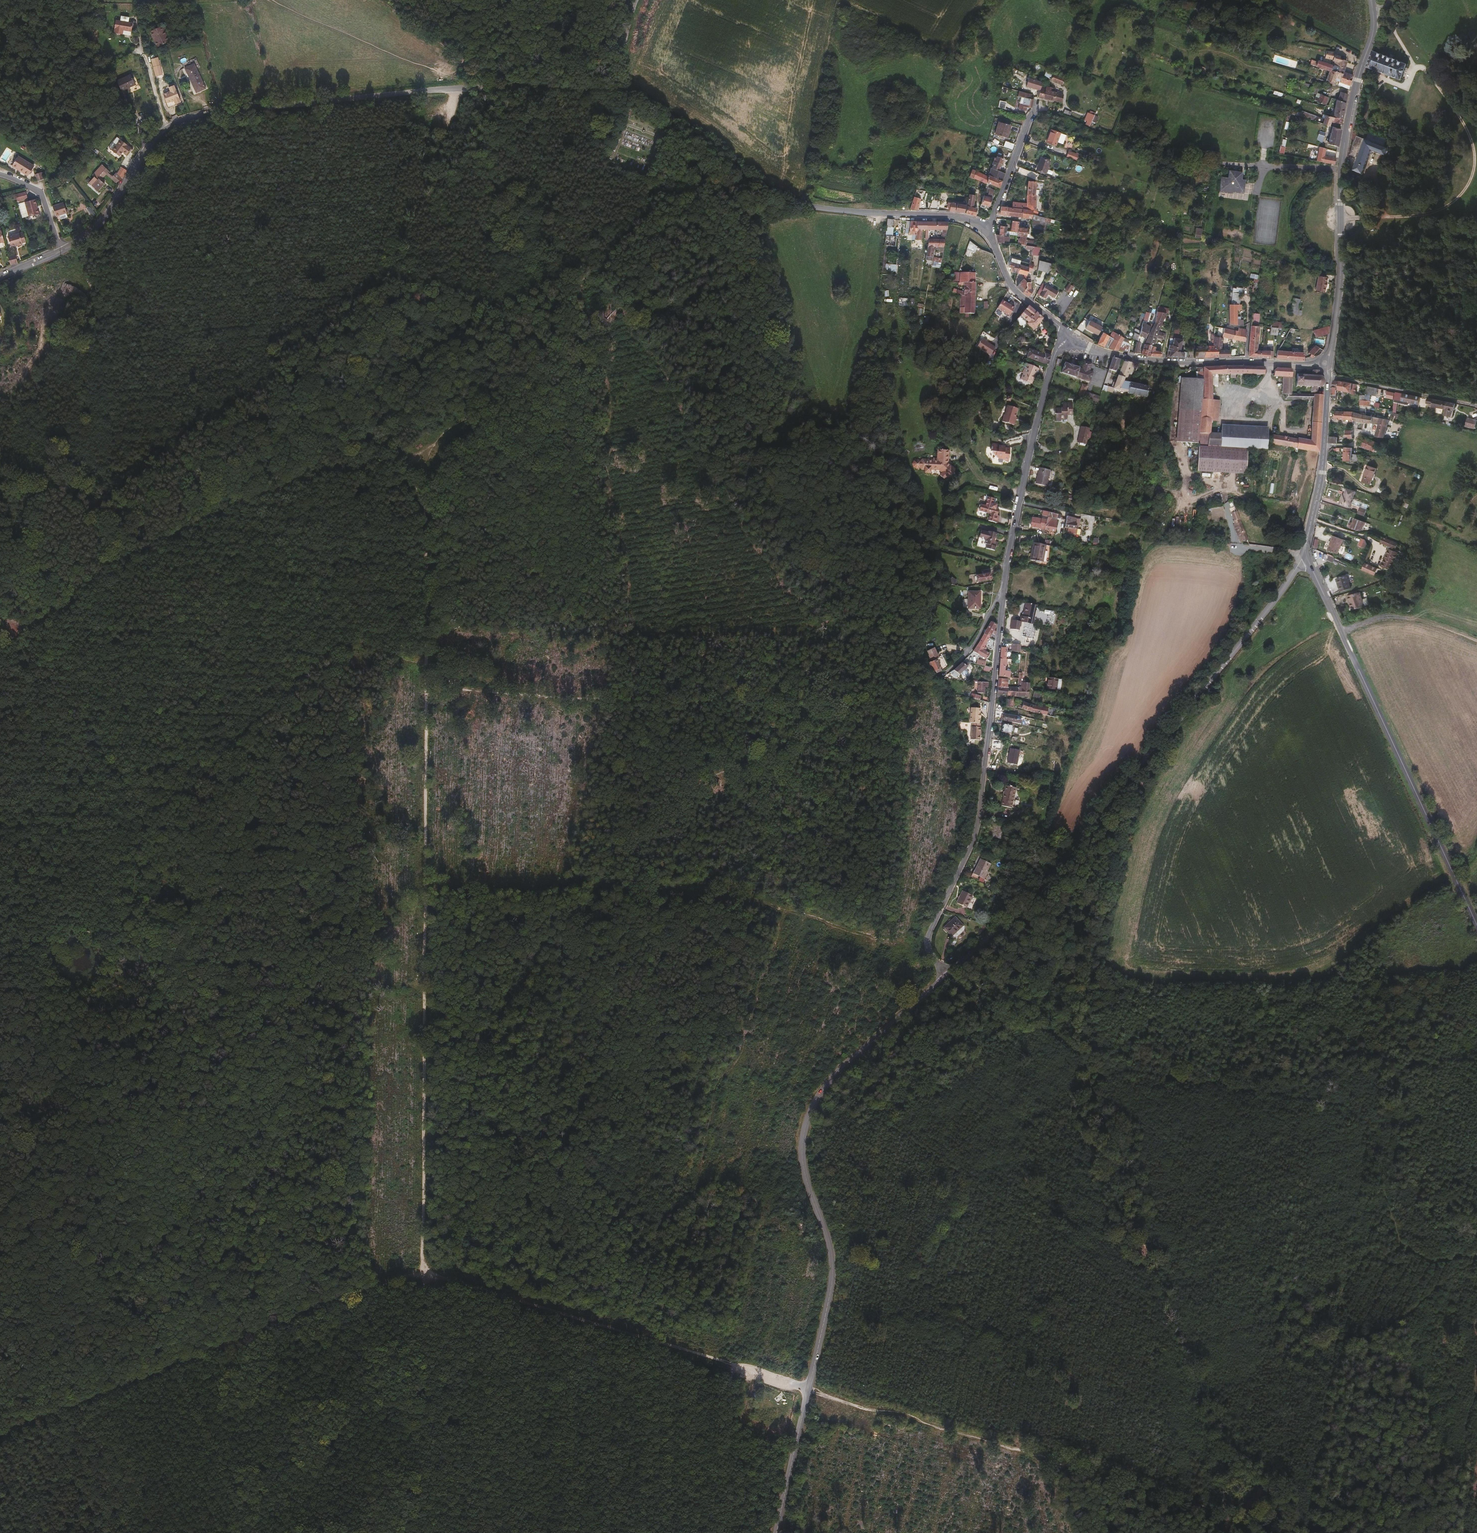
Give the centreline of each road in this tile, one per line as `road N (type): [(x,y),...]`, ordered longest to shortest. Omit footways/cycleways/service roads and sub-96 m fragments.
road 1 (residential): [(988,228),(957,217),(785,200),(637,94),(479,87),(180,120),(153,141),(86,245),(62,254)]
road 2 (track): [(424,1272),(430,520),(402,455)]
road 3 (tertiary): [(950,974),(839,1075),(810,1120),(810,1188),(829,1237),(833,1285),(777,1532)]
road 4 (tertiary): [(1306,556),(1026,906),(950,974)]
road 5 (track): [(809,1386),(1241,1518)]
road 6 (track): [(401,453),(319,465),(235,495),(34,613),(0,622)]
road 7 (tertiary): [(1476,929),(1306,556)]
road 8 (residential): [(1004,592),(979,817),(929,940),(950,974)]
road 9 (residential): [(1071,336),(1058,352),(1041,410),(1004,592)]
road 10 (track): [(421,1532),(424,1272)]
road 11 (residential): [(1325,362),(1149,360),(1071,336)]
road 12 (track): [(535,1303),(730,1360)]
road 13 (tertiary): [(1341,169),(1340,287),(1325,362)]
road 14 (tertiary): [(1328,376),(1306,556)]
road 15 (tertiary): [(1371,0),(1373,32),(1341,169)]
road 16 (residential): [(988,228),(1026,127),(1039,107),(1059,112)]
road 17 (residential): [(1328,376),(1476,404)]
road 18 (residential): [(1071,336),(1012,287),(988,228)]

